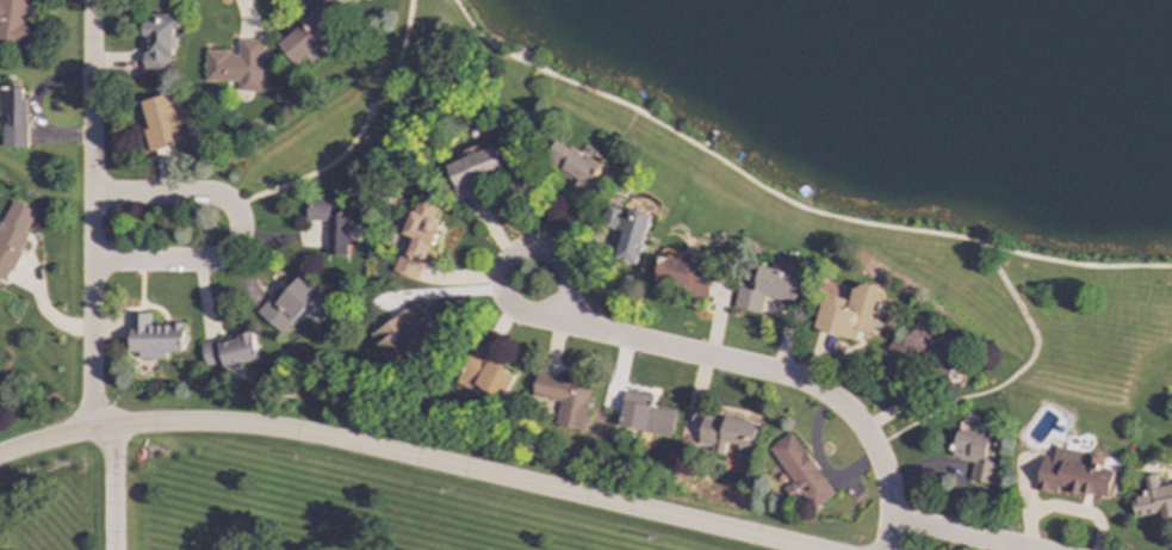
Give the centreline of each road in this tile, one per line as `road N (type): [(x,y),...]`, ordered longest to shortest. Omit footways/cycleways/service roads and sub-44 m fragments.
road 1 (residential): [(809,549),(273,428),(141,425),(0,454)]
road 2 (residential): [(883,549),(892,503),(881,464),(835,401),(777,373),(597,333),(560,311)]
road 3 (residential): [(90,0),(88,431)]
road 4 (residential): [(89,262),(211,261),(229,253),(237,234),(235,212),(212,197),(89,193)]
road 5 (residential): [(546,315),(560,311),(562,266),(544,252),(511,259),(501,288),(507,303),(519,314),(546,315)]
road 6 (residential): [(889,521),(1019,549)]

